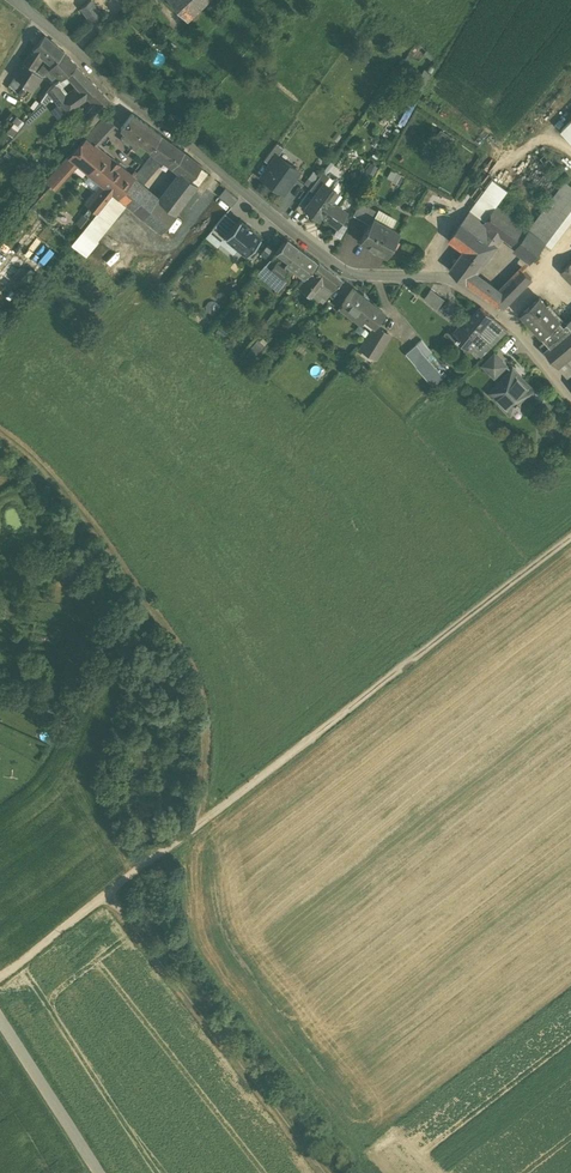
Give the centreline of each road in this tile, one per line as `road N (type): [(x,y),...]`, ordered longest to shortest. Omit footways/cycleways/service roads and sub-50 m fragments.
road 1 (residential): [(19,0),(334,265),(361,275),(450,279),(509,317)]
road 2 (track): [(570,534),(208,819)]
road 3 (residential): [(0,1020),(99,1172)]
road 4 (track): [(106,895),(0,976)]
road 5 (track): [(208,819),(106,895)]

